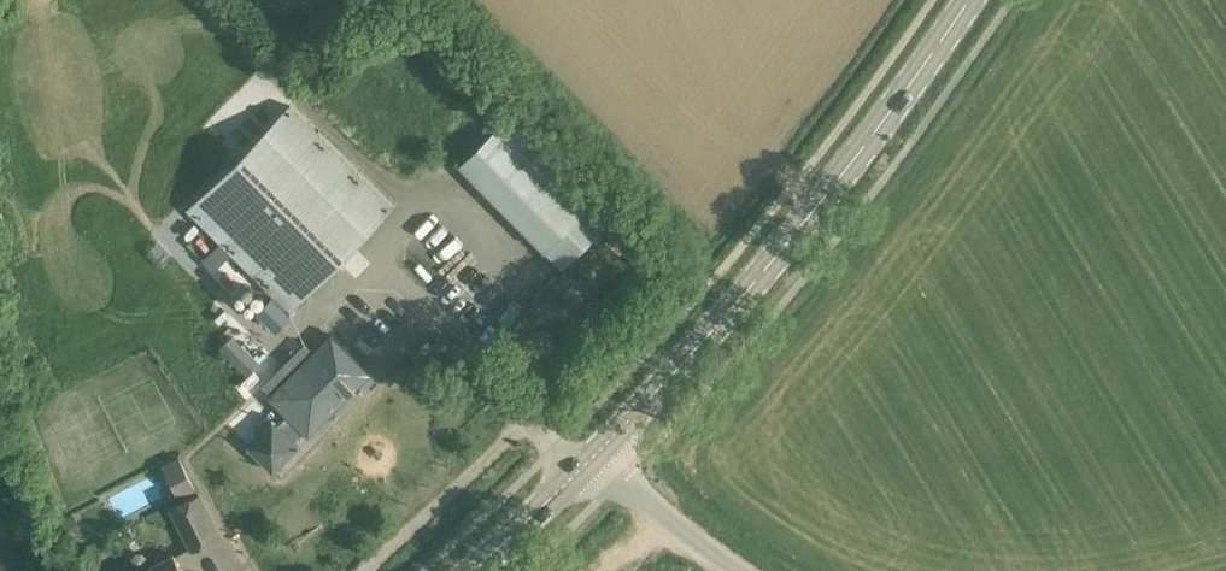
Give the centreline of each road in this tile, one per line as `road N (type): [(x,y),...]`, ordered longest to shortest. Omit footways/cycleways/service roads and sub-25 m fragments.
road 1 (secondary): [(589,455),(809,211),(957,0)]
road 2 (unclassified): [(589,455),(733,570)]
road 3 (secondary): [(462,570),(589,455)]

